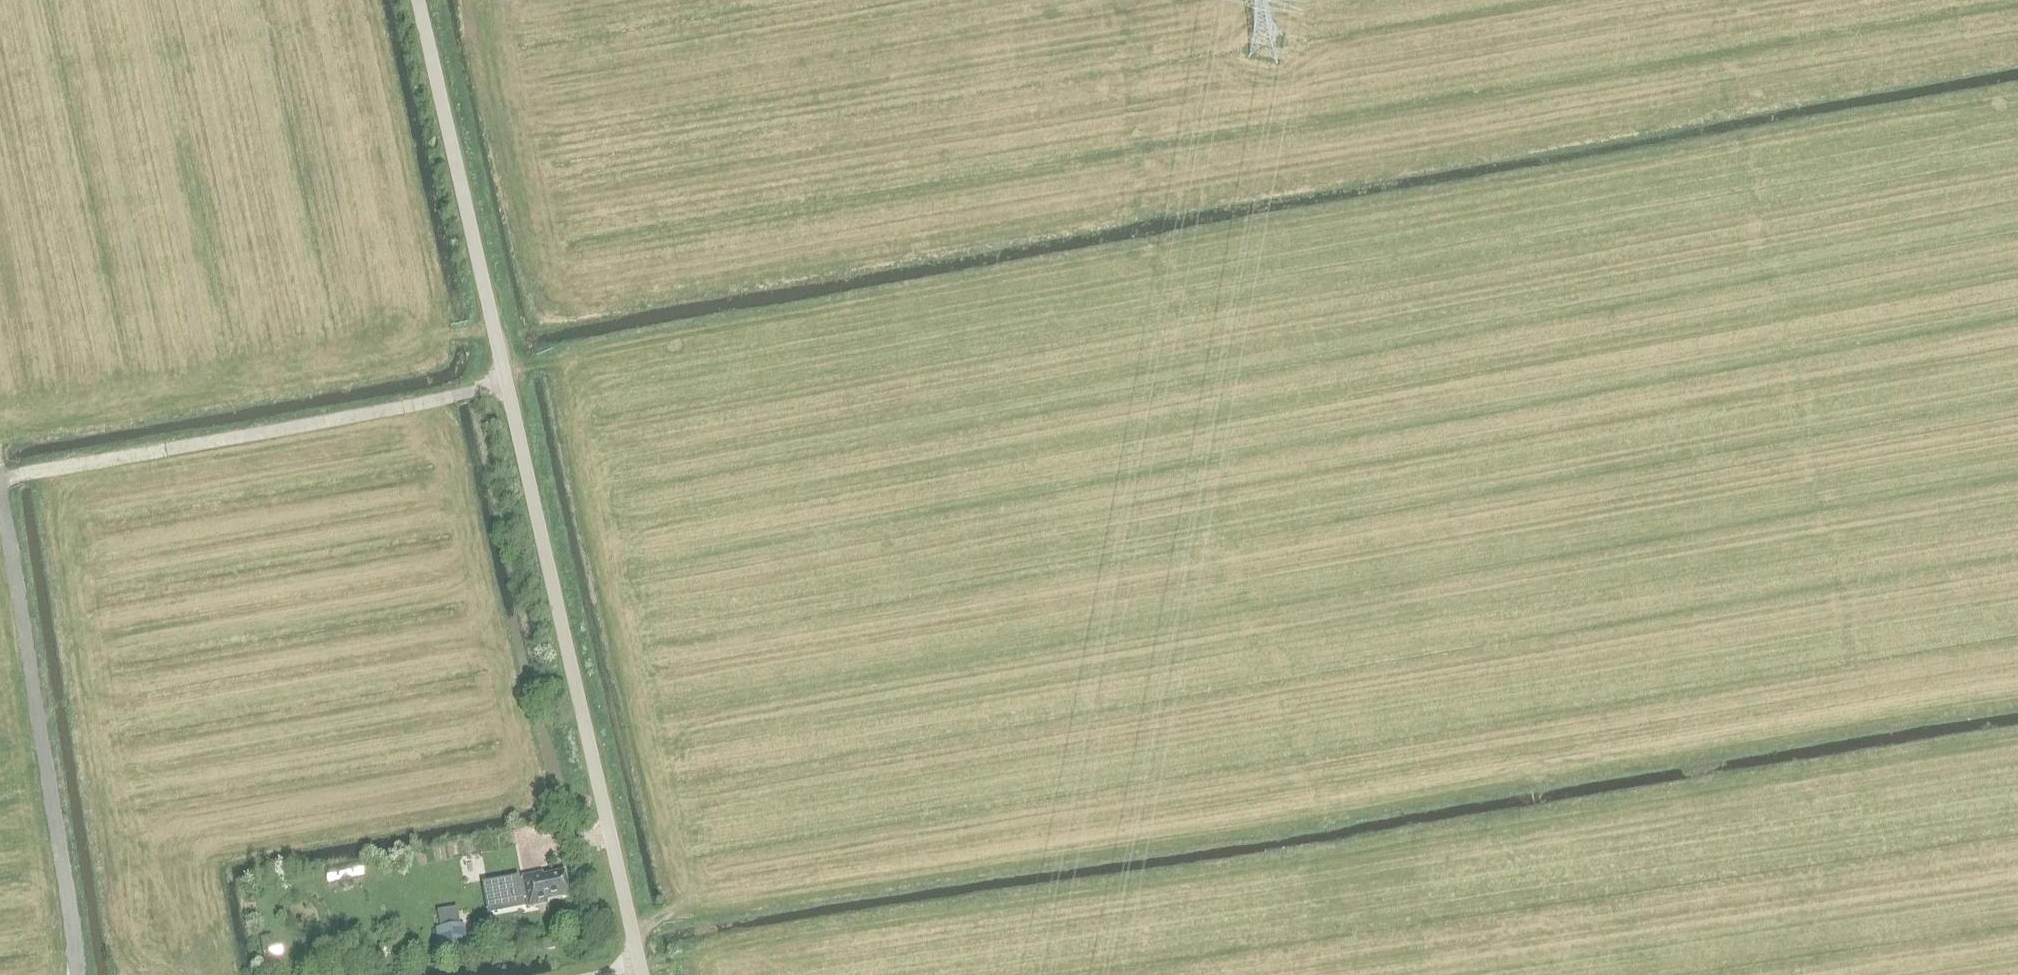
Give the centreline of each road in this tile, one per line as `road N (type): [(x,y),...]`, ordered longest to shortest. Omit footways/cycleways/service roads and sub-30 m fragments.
road 1 (unclassified): [(642,974),(417,0)]
road 2 (track): [(506,384),(0,478)]
road 3 (track): [(0,489),(77,974)]

